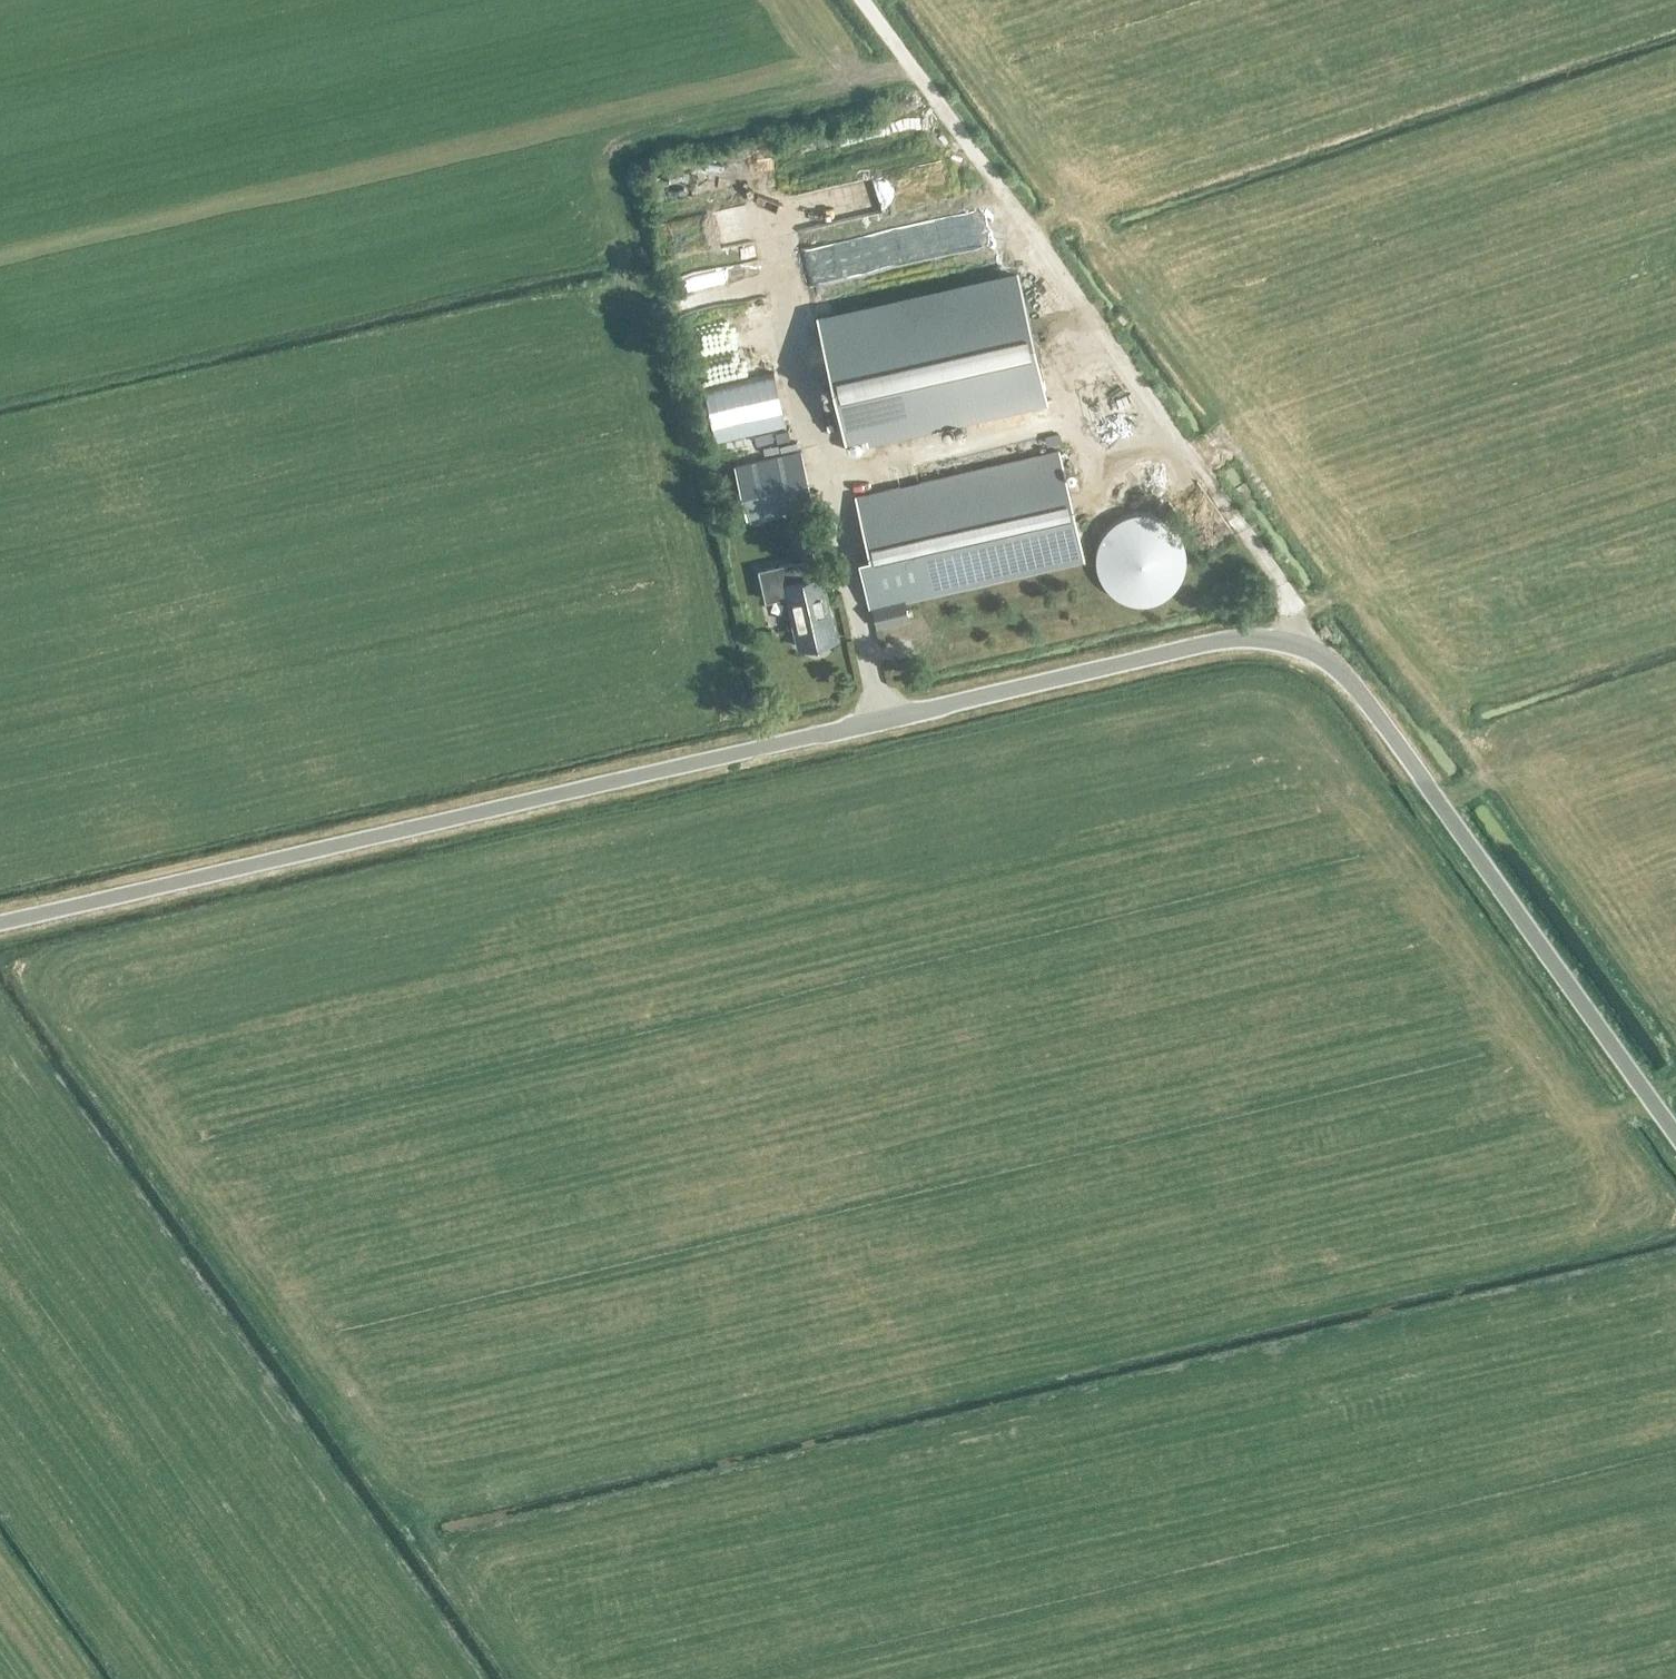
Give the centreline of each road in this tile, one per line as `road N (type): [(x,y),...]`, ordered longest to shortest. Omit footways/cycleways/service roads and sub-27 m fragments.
road 1 (unclassified): [(0,923),(1197,646),(1270,641),(1323,659),(1363,701),(1675,1137)]
road 2 (track): [(1128,372),(863,0)]

